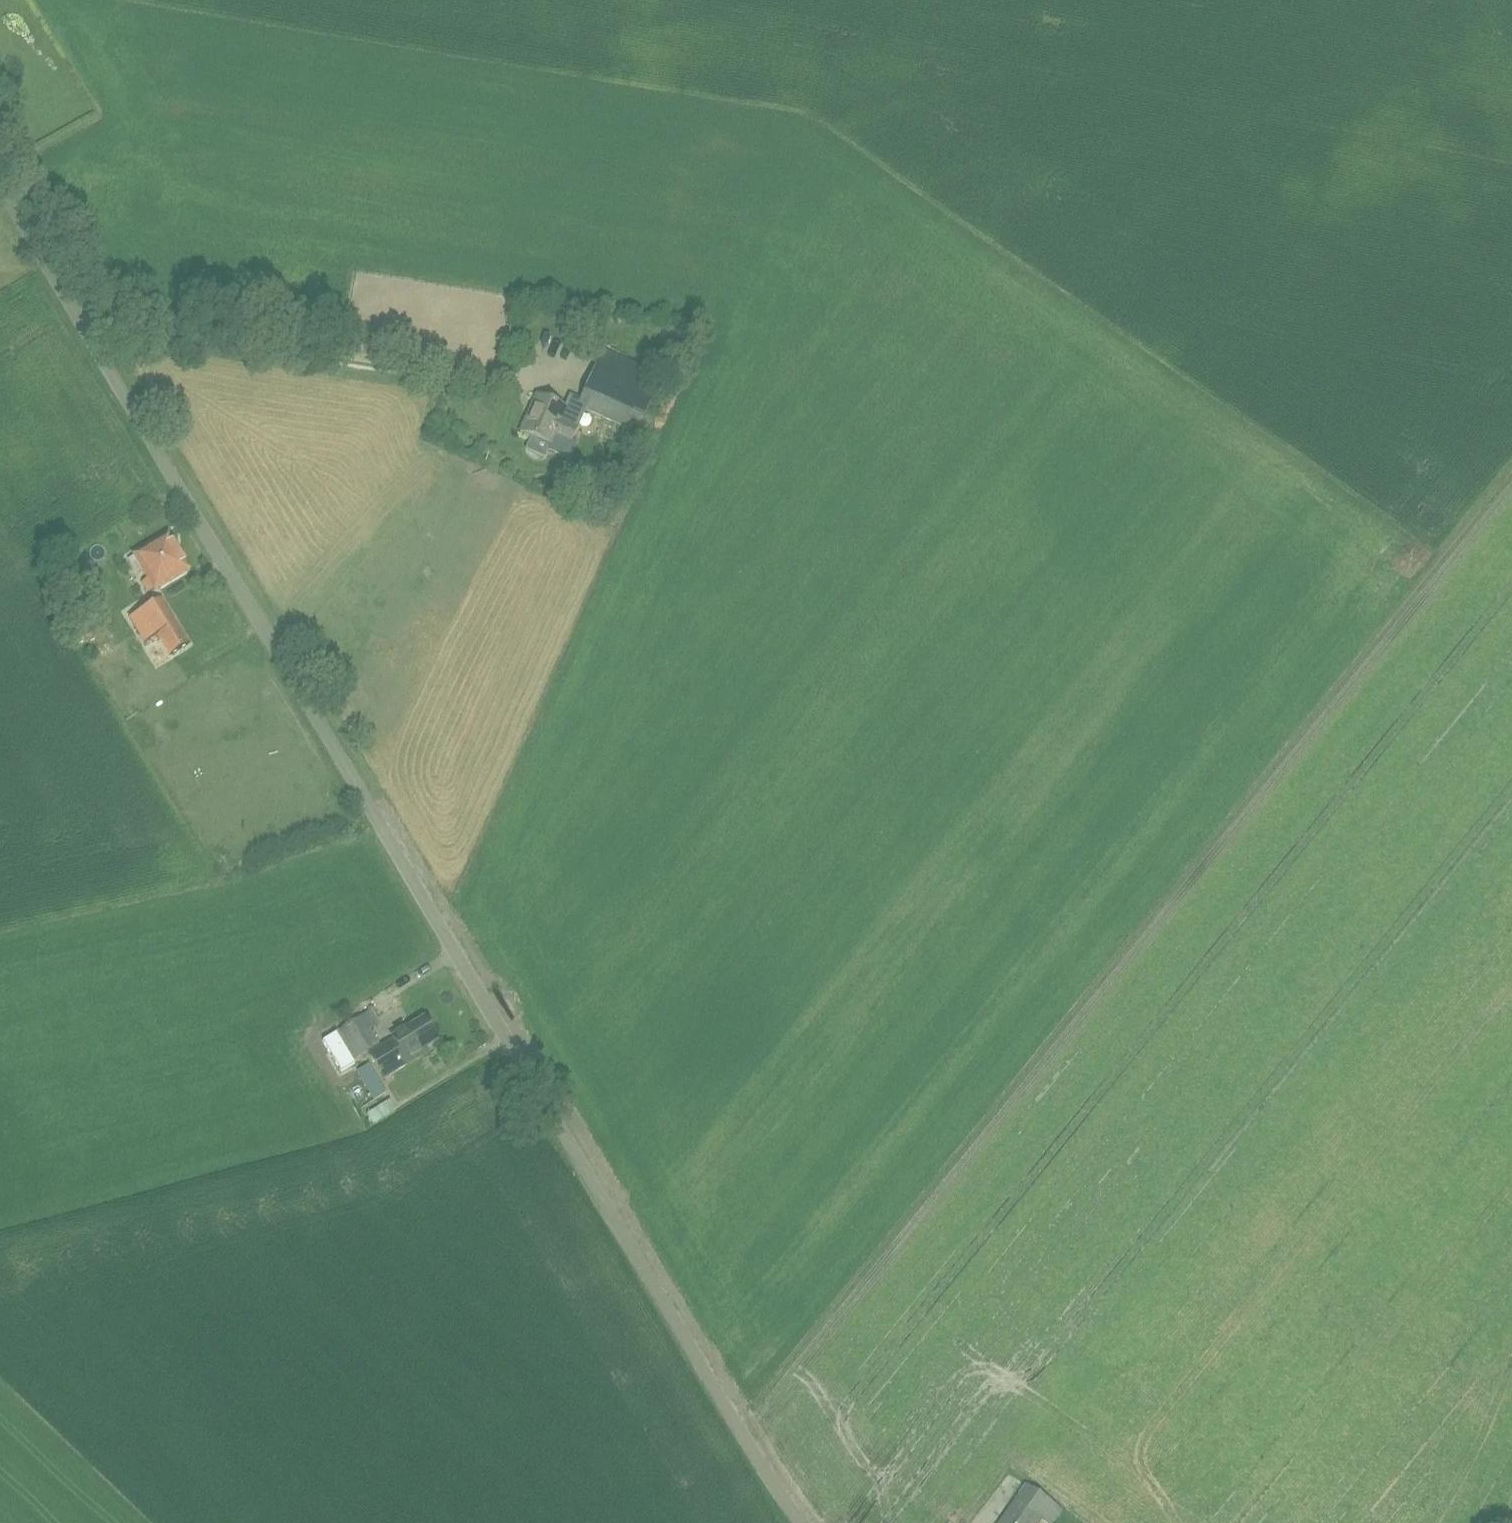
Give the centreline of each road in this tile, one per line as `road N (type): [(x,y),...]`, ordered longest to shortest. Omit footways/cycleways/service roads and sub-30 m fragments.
road 1 (unclassified): [(779,1522),(0,200)]

